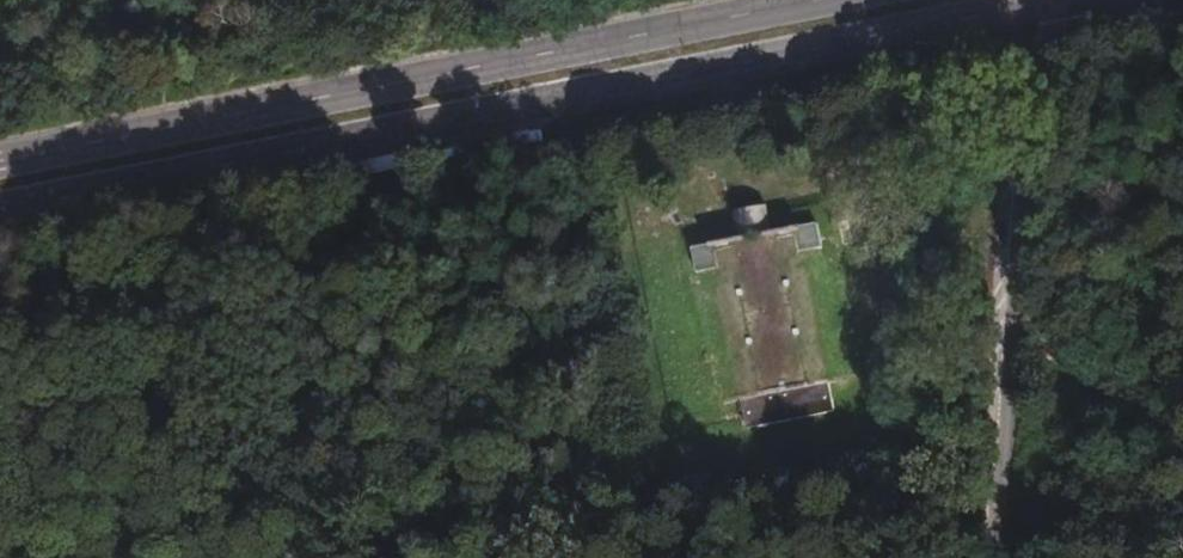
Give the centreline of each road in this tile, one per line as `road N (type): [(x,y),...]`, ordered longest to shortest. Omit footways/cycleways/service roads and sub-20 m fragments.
road 1 (primary): [(0,212),(1036,7)]
road 2 (primary): [(817,0),(0,164)]
road 3 (unclassified): [(1001,557),(1036,7)]

